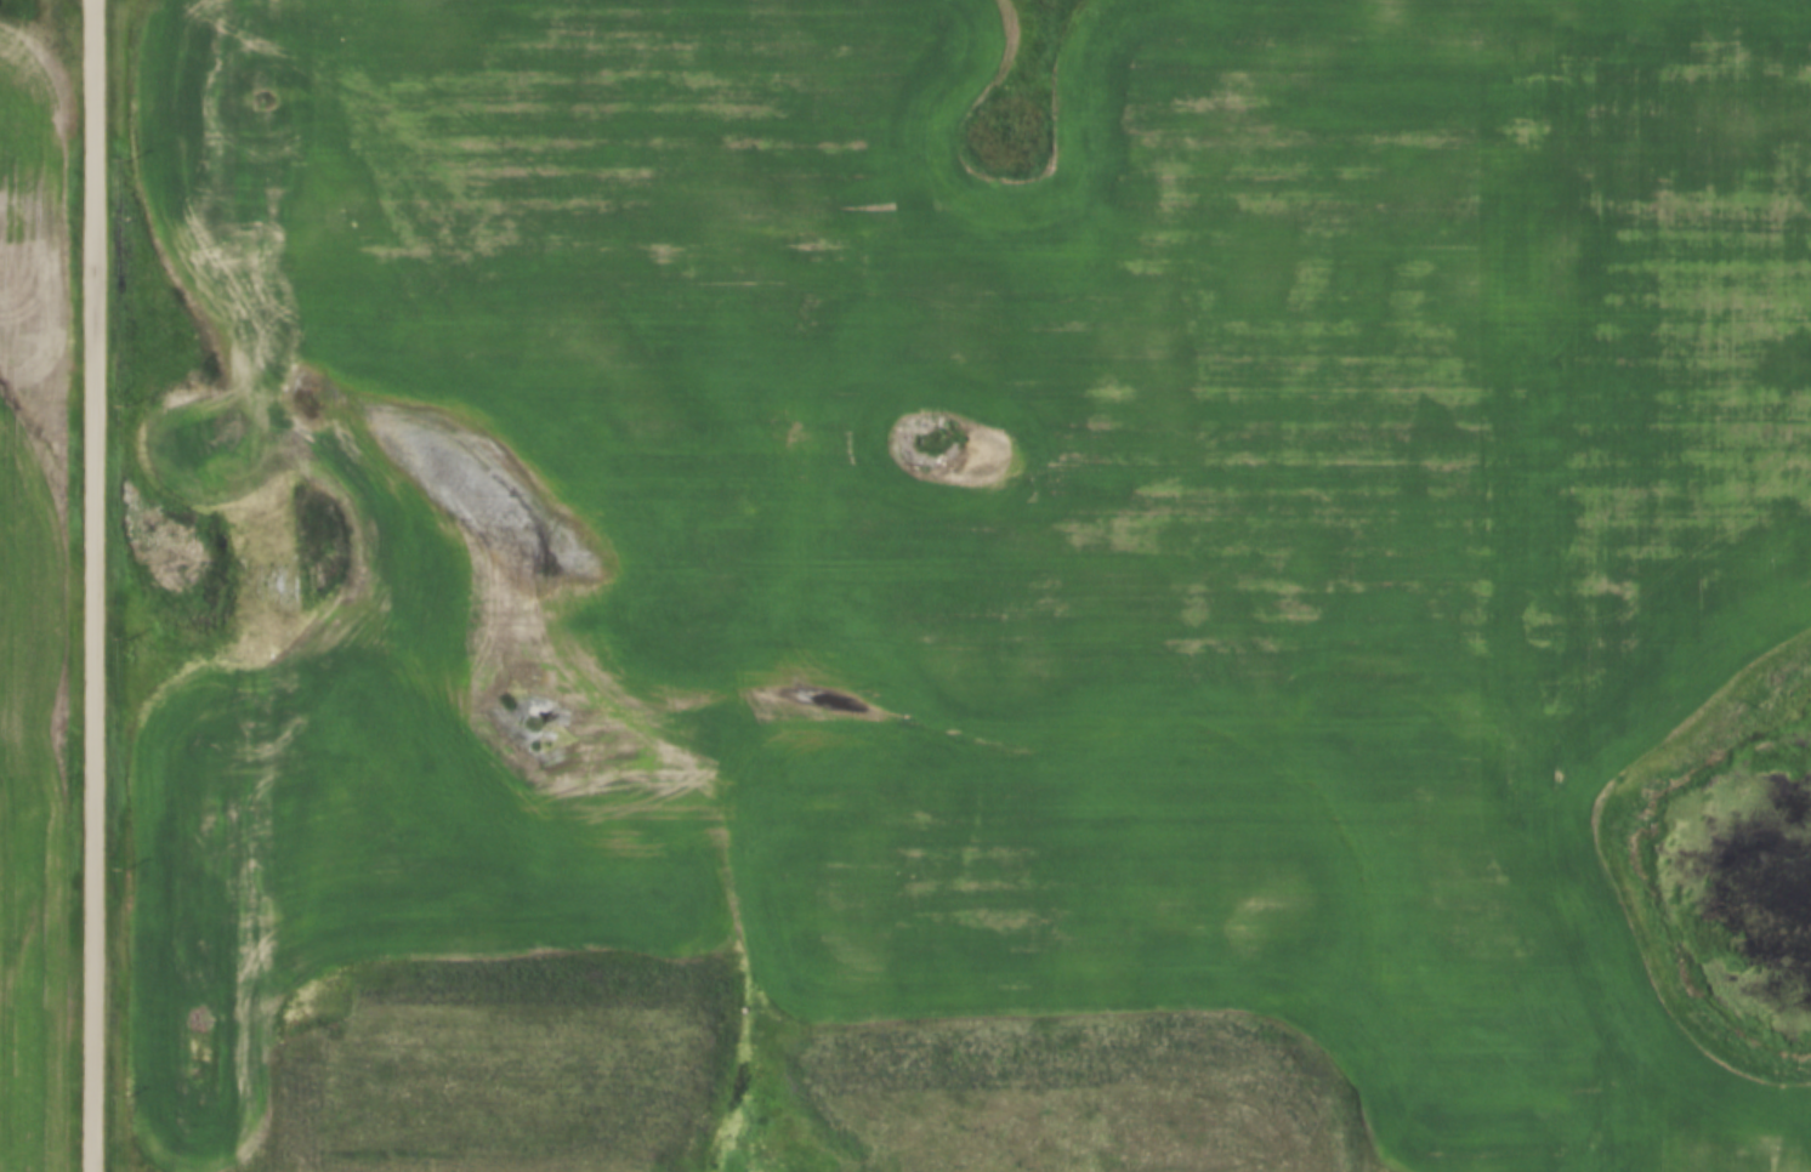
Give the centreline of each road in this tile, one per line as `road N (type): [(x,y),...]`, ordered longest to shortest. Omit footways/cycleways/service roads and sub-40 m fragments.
road 1 (residential): [(97,1171),(97,0)]

